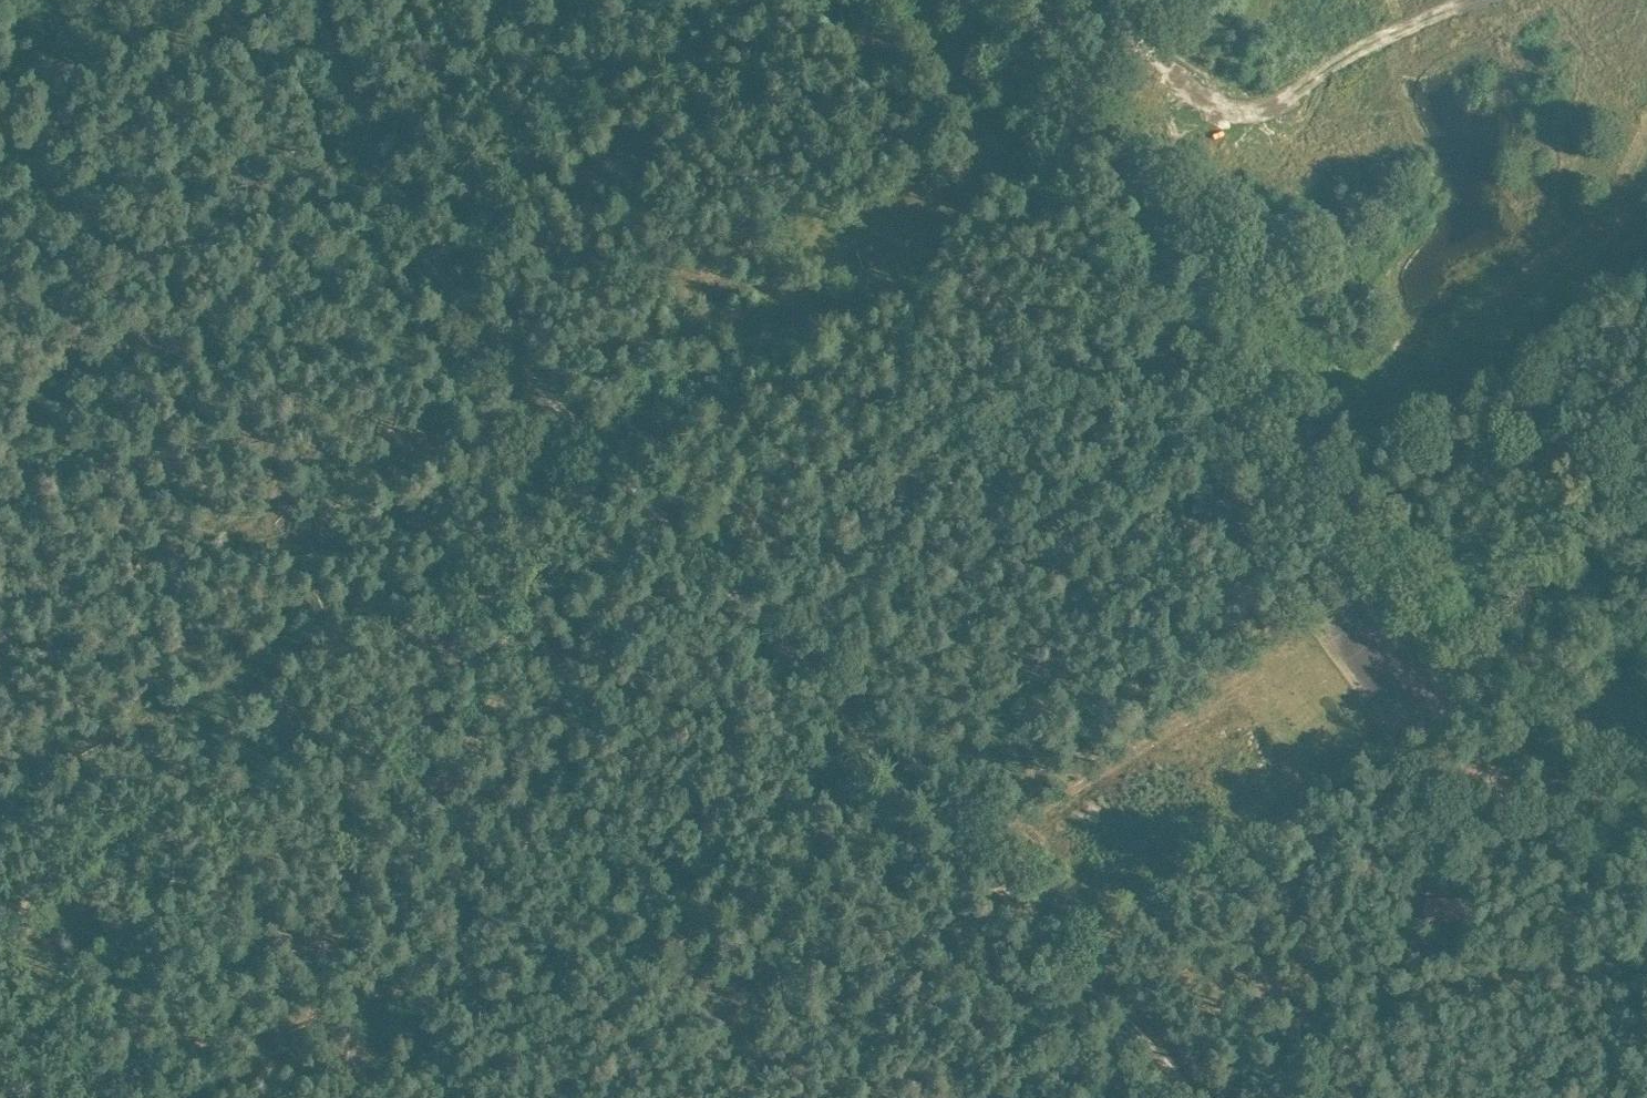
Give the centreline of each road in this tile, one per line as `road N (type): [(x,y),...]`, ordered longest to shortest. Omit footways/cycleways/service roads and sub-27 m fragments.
road 1 (track): [(318,0),(348,76),(440,248),(549,391),(1215,1097)]

